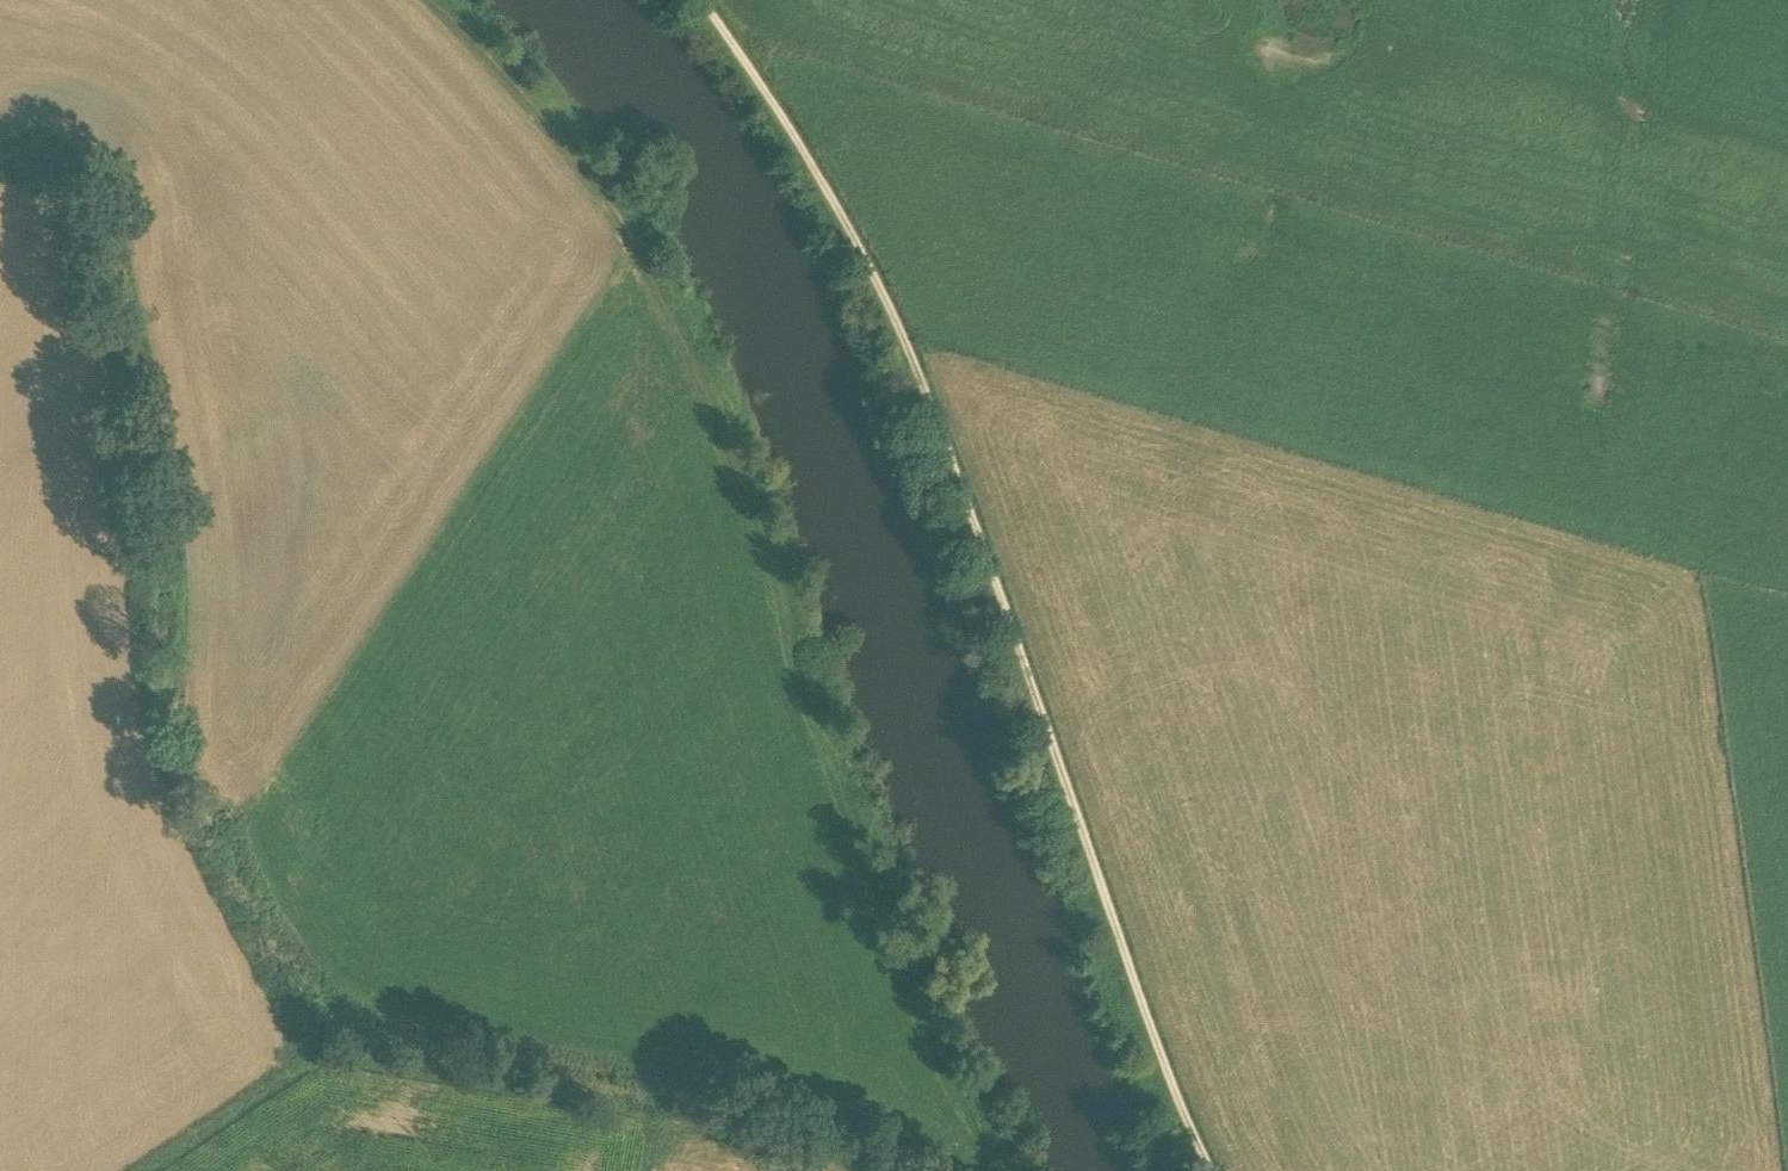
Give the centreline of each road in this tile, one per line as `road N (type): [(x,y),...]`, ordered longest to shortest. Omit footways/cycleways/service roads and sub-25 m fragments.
road 1 (track): [(1012,1170),(954,1054),(777,526),(696,355),(634,244),(544,113),(435,0)]
road 2 (track): [(702,0),(842,199),(902,321),(1043,672),(1220,1170)]
road 3 (track): [(842,1170),(329,1071),(177,1170)]

